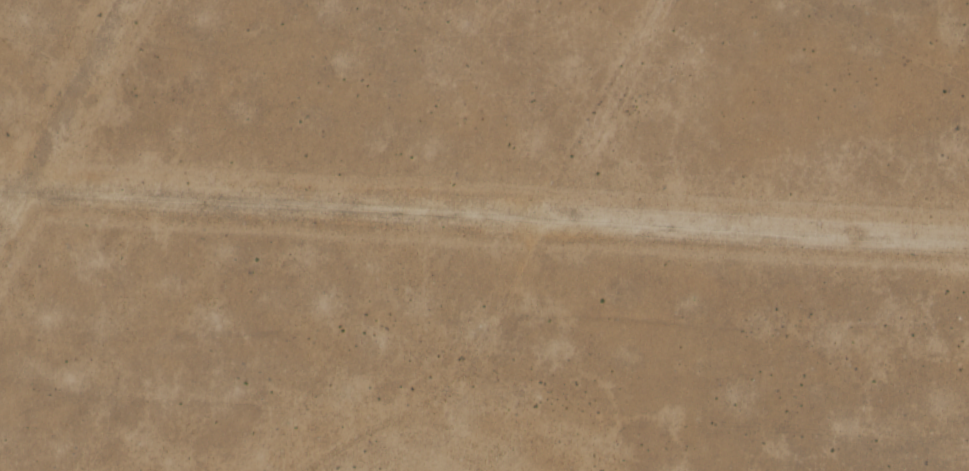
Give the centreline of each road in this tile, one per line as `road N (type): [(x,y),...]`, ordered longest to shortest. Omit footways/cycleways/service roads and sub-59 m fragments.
road 1 (track): [(317,470),(439,404),(469,376),(672,0)]

